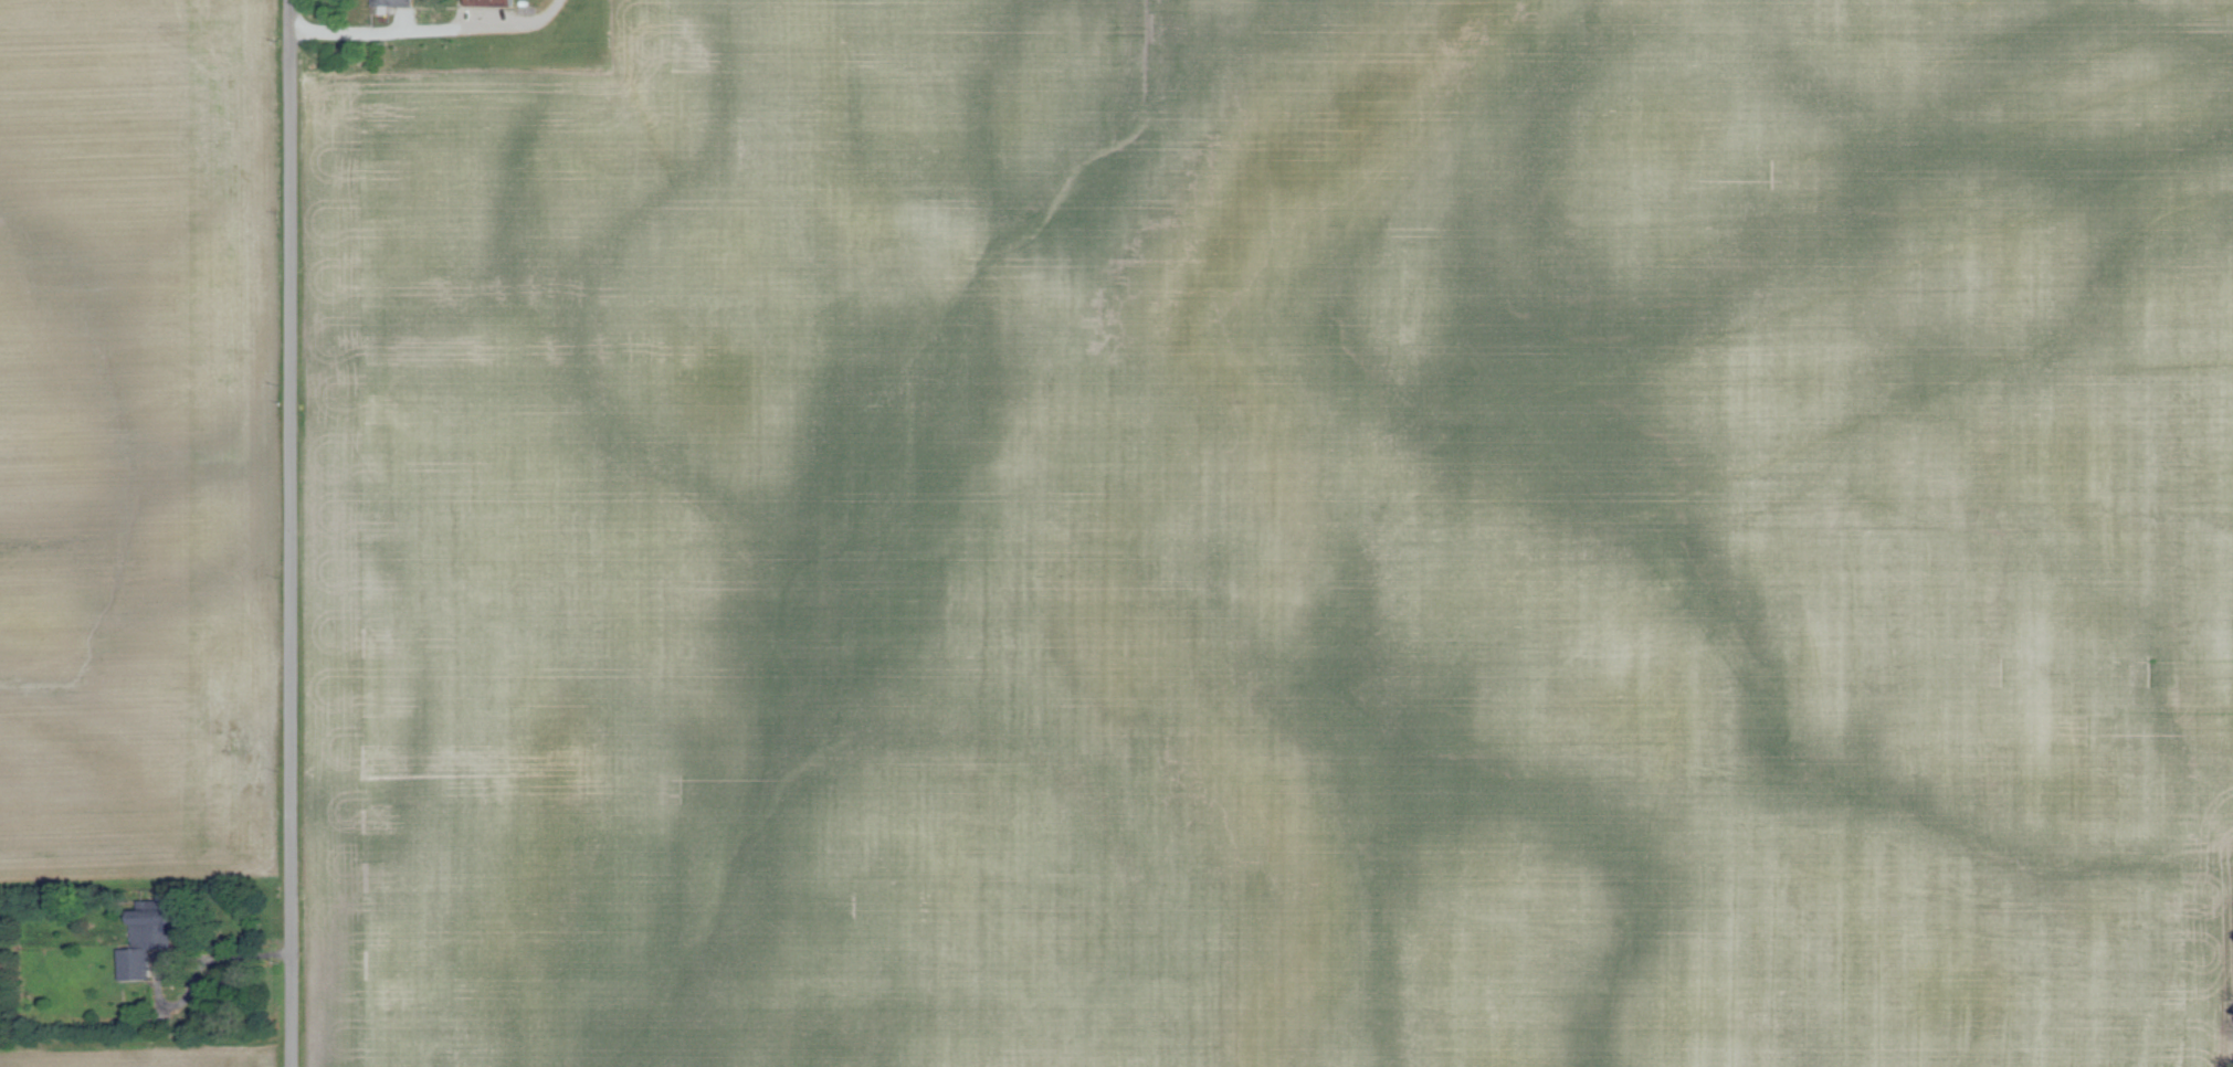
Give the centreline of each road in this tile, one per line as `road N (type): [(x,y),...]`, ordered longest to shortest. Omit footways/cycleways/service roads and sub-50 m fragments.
road 1 (residential): [(289,1066),(288,0)]

